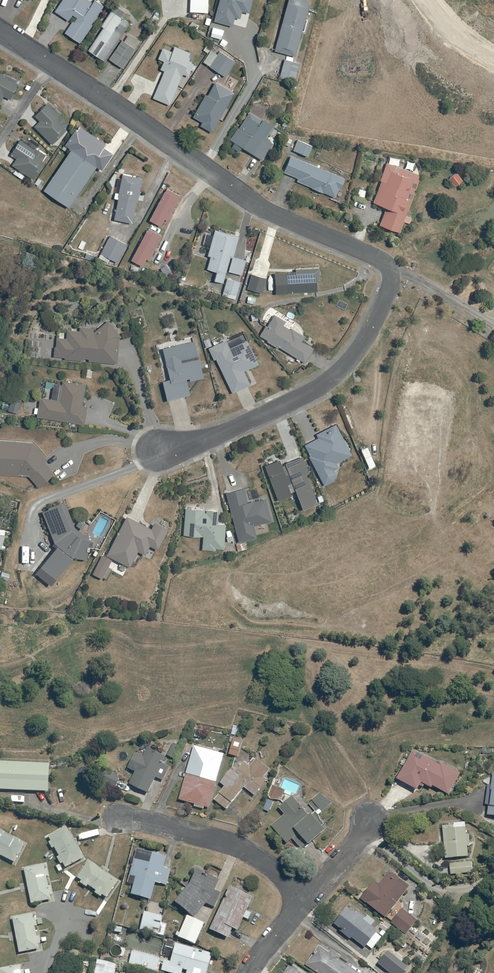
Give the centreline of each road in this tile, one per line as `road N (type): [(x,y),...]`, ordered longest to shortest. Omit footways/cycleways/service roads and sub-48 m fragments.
road 1 (residential): [(0,30),(253,201),(381,258)]
road 2 (residential): [(159,449),(211,439),(331,379),(360,348),(388,295),(392,277),(381,258)]
road 3 (residential): [(307,899),(247,851),(119,819)]

